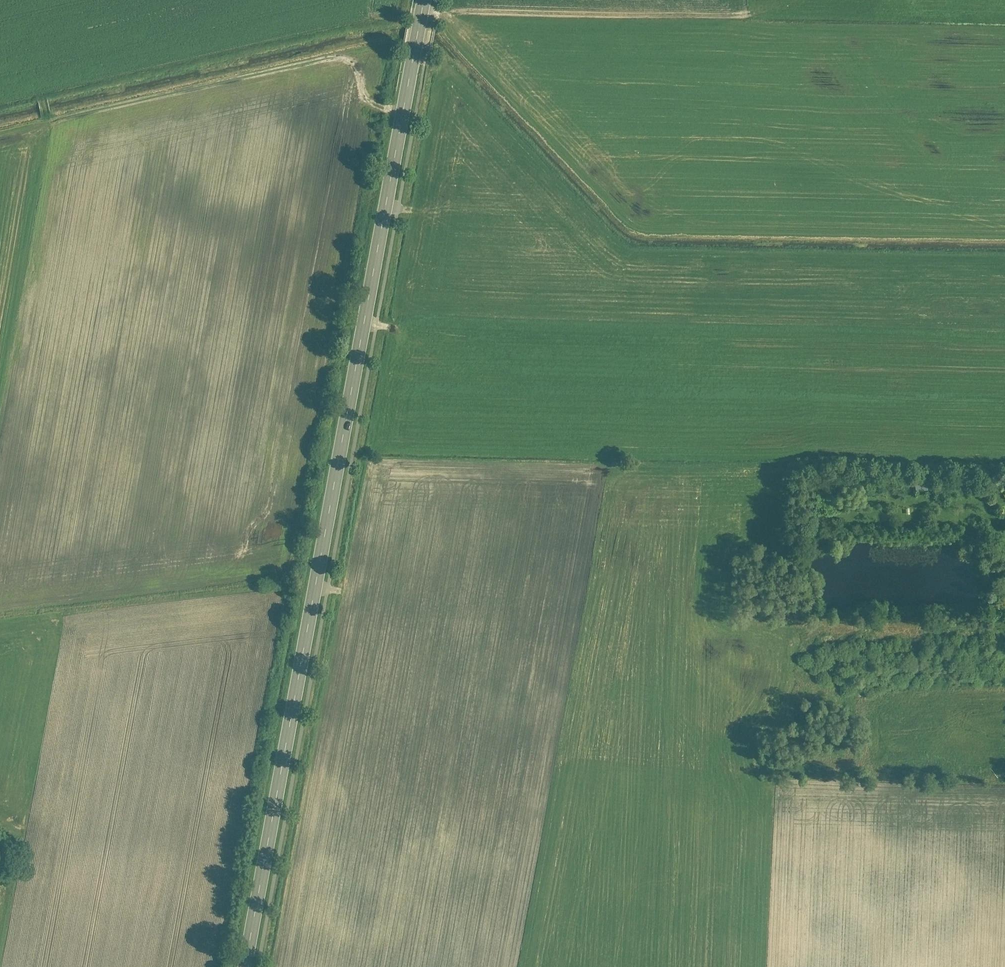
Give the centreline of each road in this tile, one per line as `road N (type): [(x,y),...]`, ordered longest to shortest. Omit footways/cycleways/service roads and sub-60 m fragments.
road 1 (primary): [(243,966),(421,0)]

